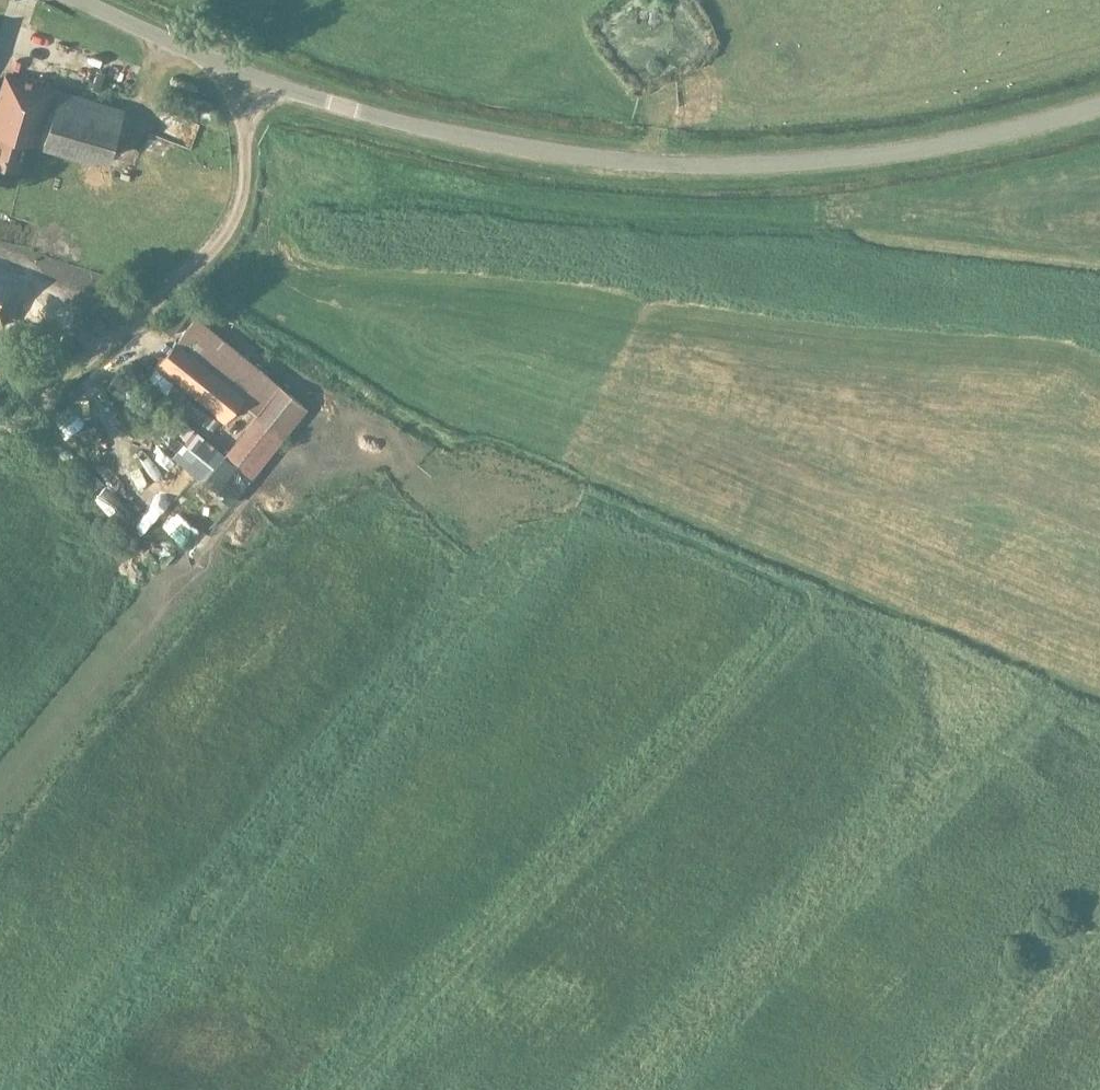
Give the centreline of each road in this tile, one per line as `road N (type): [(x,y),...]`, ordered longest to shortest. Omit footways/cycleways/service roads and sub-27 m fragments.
road 1 (tertiary): [(1099,105),(871,155),(645,164),(452,134),(325,102),(80,0)]
road 2 (track): [(243,142),(242,199),(225,237),(145,315),(0,432)]

